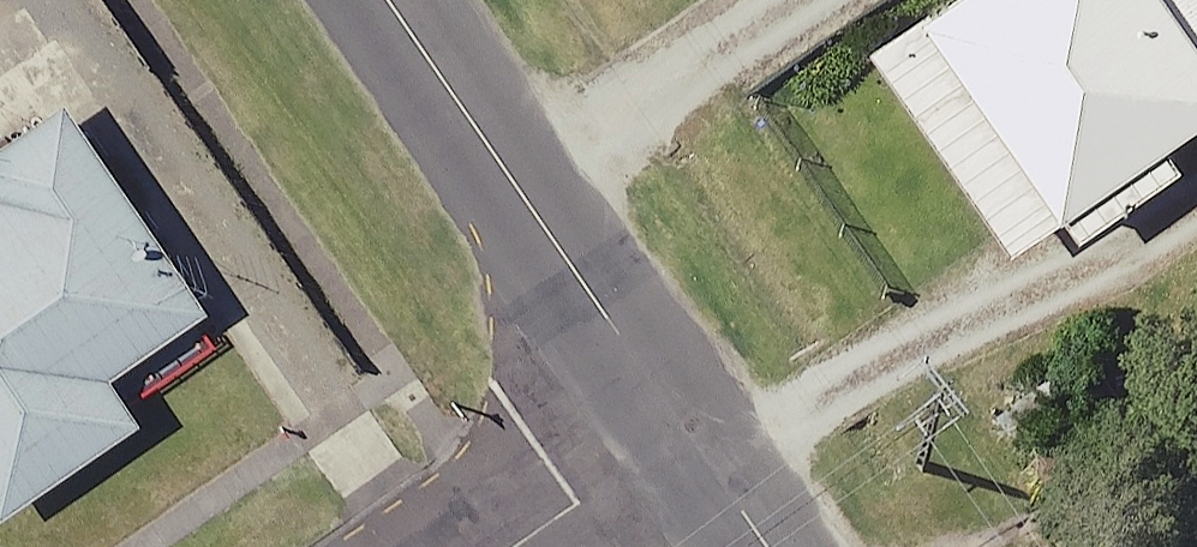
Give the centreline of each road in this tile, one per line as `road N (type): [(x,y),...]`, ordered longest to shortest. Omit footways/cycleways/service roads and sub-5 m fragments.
road 1 (residential): [(693,438),(390,0)]
road 2 (residential): [(693,438),(525,546)]
road 3 (residential): [(769,546),(693,438)]

